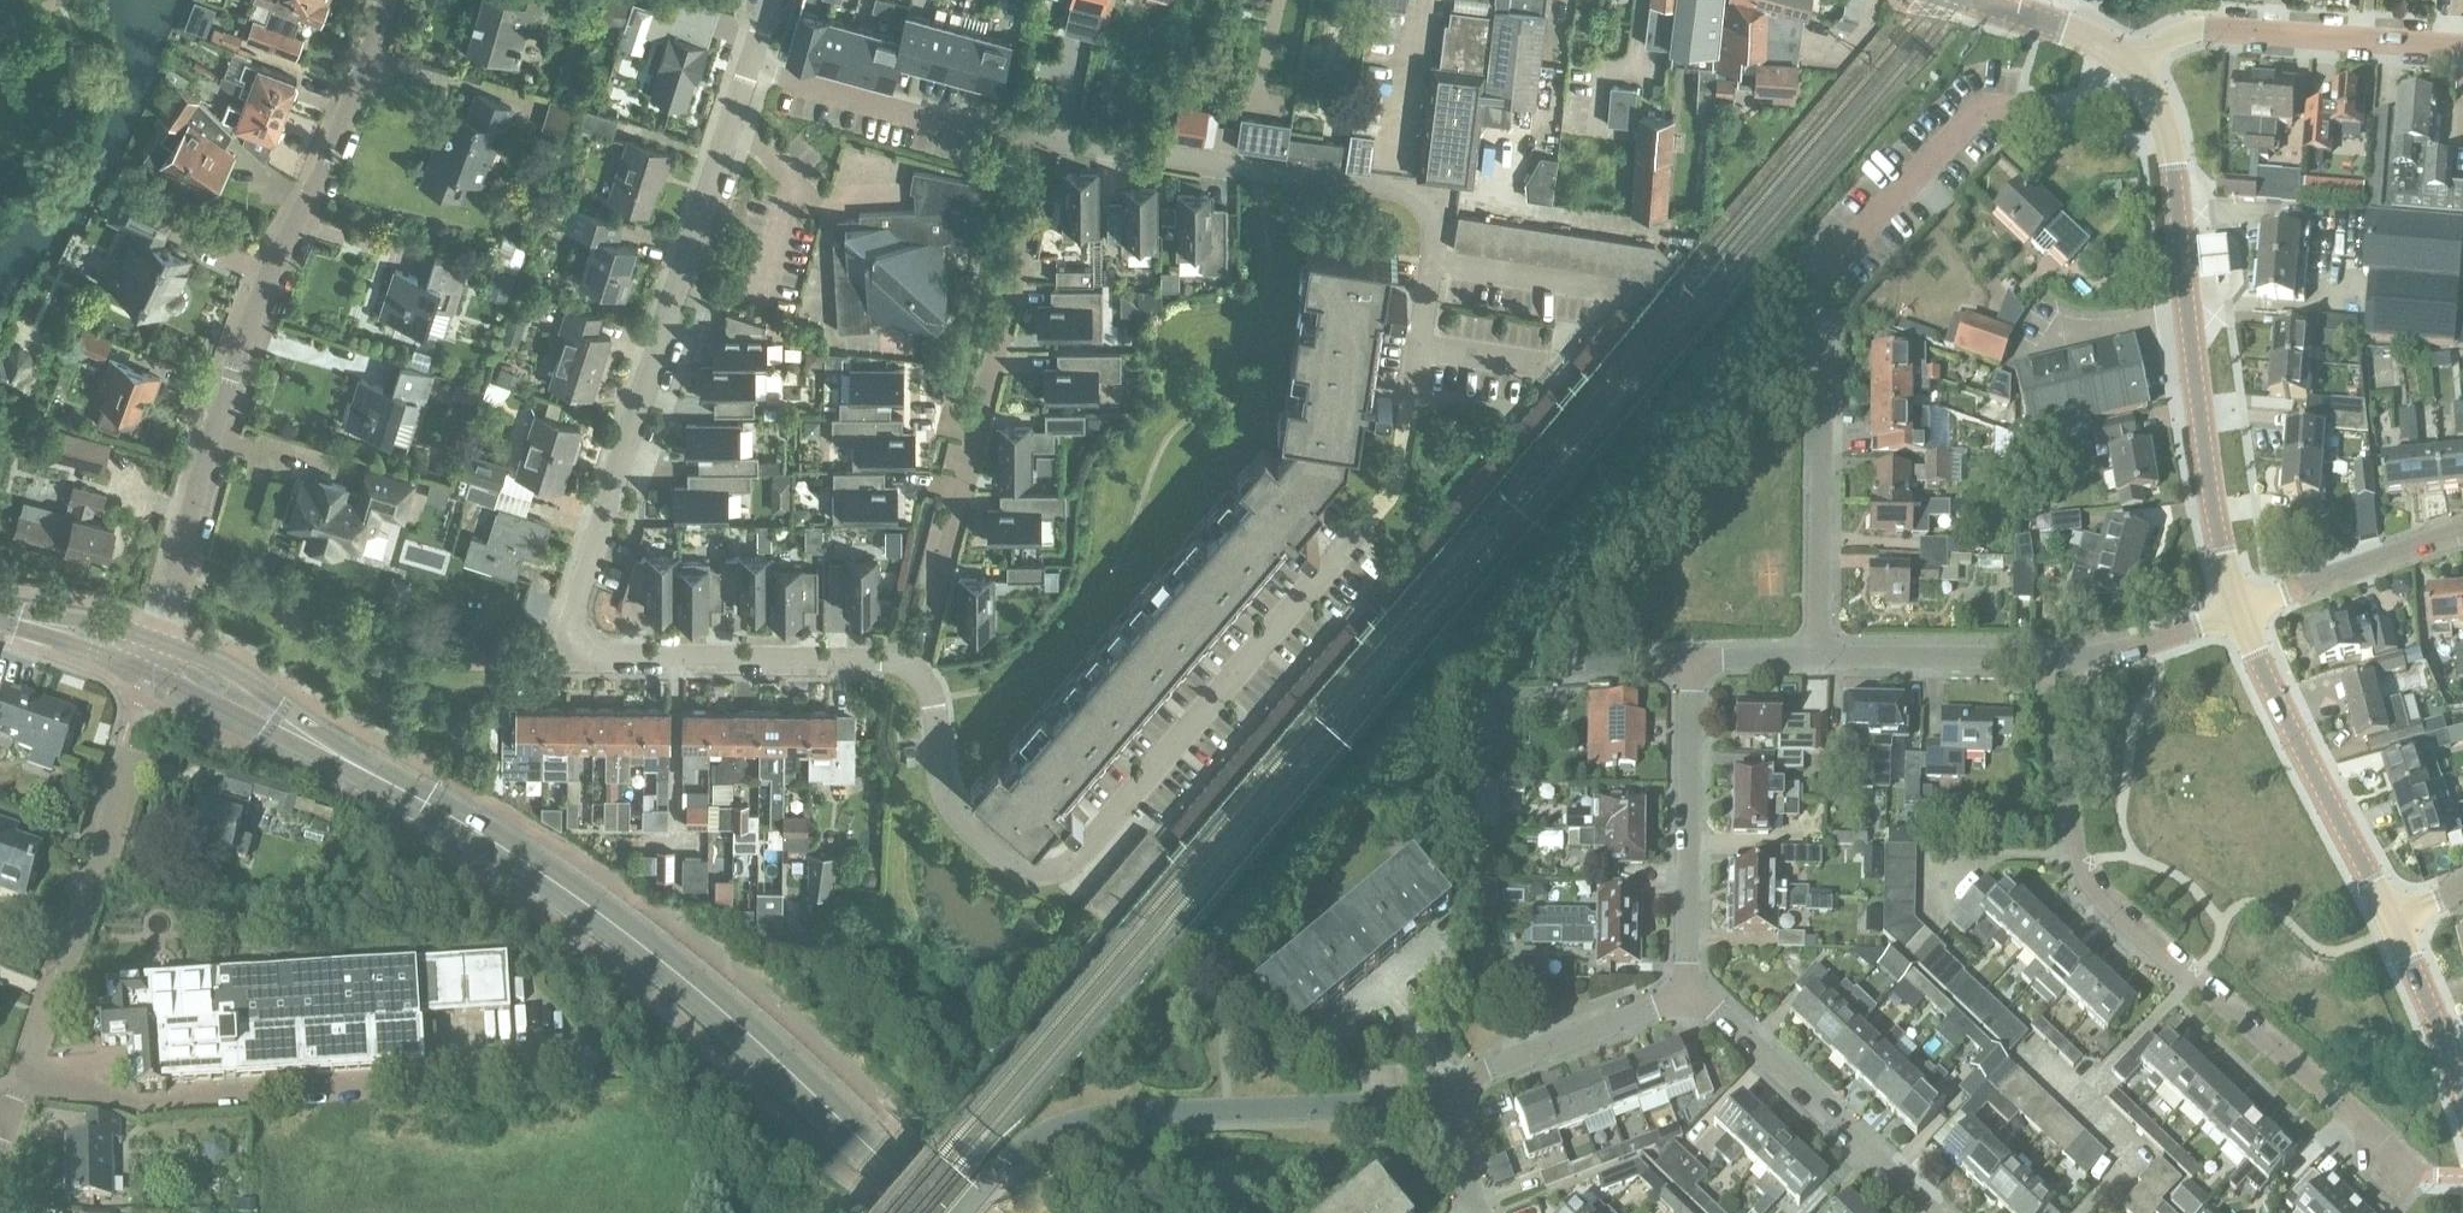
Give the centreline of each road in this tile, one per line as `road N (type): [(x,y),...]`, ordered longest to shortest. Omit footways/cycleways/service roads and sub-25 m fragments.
road 1 (tertiary): [(938,1212),(688,983),(606,920),(424,801),(227,689),(150,656)]
road 2 (residential): [(913,668),(608,661),(581,650),(571,617),(745,62)]
road 3 (residential): [(1410,407),(1390,499),(1060,873),(1008,864),(955,812),(944,789),(933,704),(913,668)]
road 4 (residential): [(150,656),(222,401),(387,0)]
road 5 (residential): [(1410,407),(1440,192),(1049,142)]
road 6 (tertiary): [(2241,612),(2218,513),(2163,139),(2121,70)]
road 7 (residential): [(913,668),(1049,142)]
road 8 (residential): [(960,1212),(1035,1136),(1075,1120),(1417,1099),(1456,1089)]
road 9 (residential): [(8,1117),(125,759)]
road 10 (tertiary): [(2462,46),(2208,29),(2170,38),(2121,70)]
road 11 (tertiary): [(2386,921),(2272,696),(2241,612)]
road 12 (residential): [(1687,993),(1690,659)]
road 13 (residential): [(1932,1212),(1687,993)]
road 14 (residential): [(1049,142),(745,62)]
road 15 (residential): [(2416,1177),(2204,986)]
road 16 (residential): [(1823,659),(1837,406)]
road 17 (residential): [(1456,1089),(1493,1066),(1687,993)]
road 18 (residential): [(2241,612),(2462,536)]
road 19 (residential): [(1823,659),(2051,657)]
road 20 (residential): [(2072,856),(2051,657)]
road 21 (residential): [(2051,657),(2101,654),(2241,612)]
road 22 (tertiary): [(2462,1100),(2386,921)]
road 23 (residential): [(2204,986),(2072,856)]
road 24 (residential): [(2095,1108),(2204,986)]
road 25 (tertiary): [(150,656),(0,614)]
road 26 (tertiary): [(2121,70),(2074,33),(1984,0)]
road 27 (residential): [(2079,1212),(2136,1149),(2095,1108)]
road 28 (residential): [(1690,659),(1823,659)]
road 29 (residential): [(1941,858),(2072,856)]
road 30 (residential): [(1470,1211),(1456,1089)]

